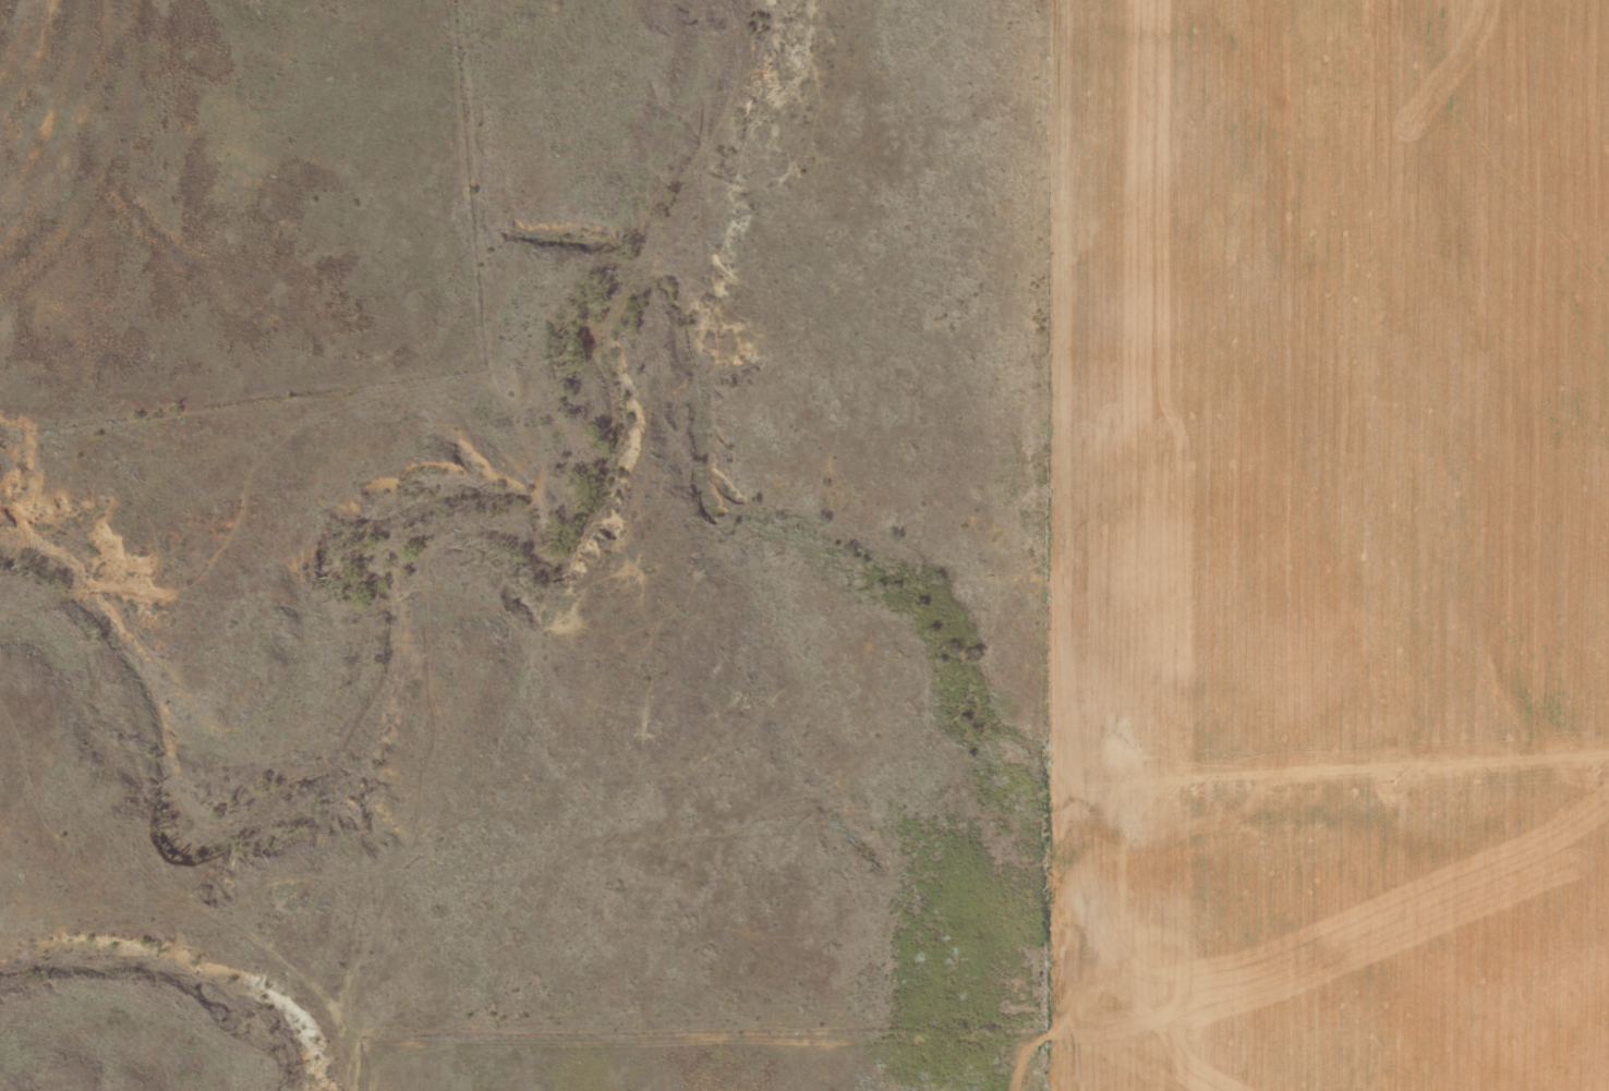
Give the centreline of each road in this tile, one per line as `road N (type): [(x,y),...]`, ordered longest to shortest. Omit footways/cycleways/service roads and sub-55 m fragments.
road 1 (residential): [(1065,969),(1300,972),(1352,953),(1404,896),(1478,859),(1608,819)]

